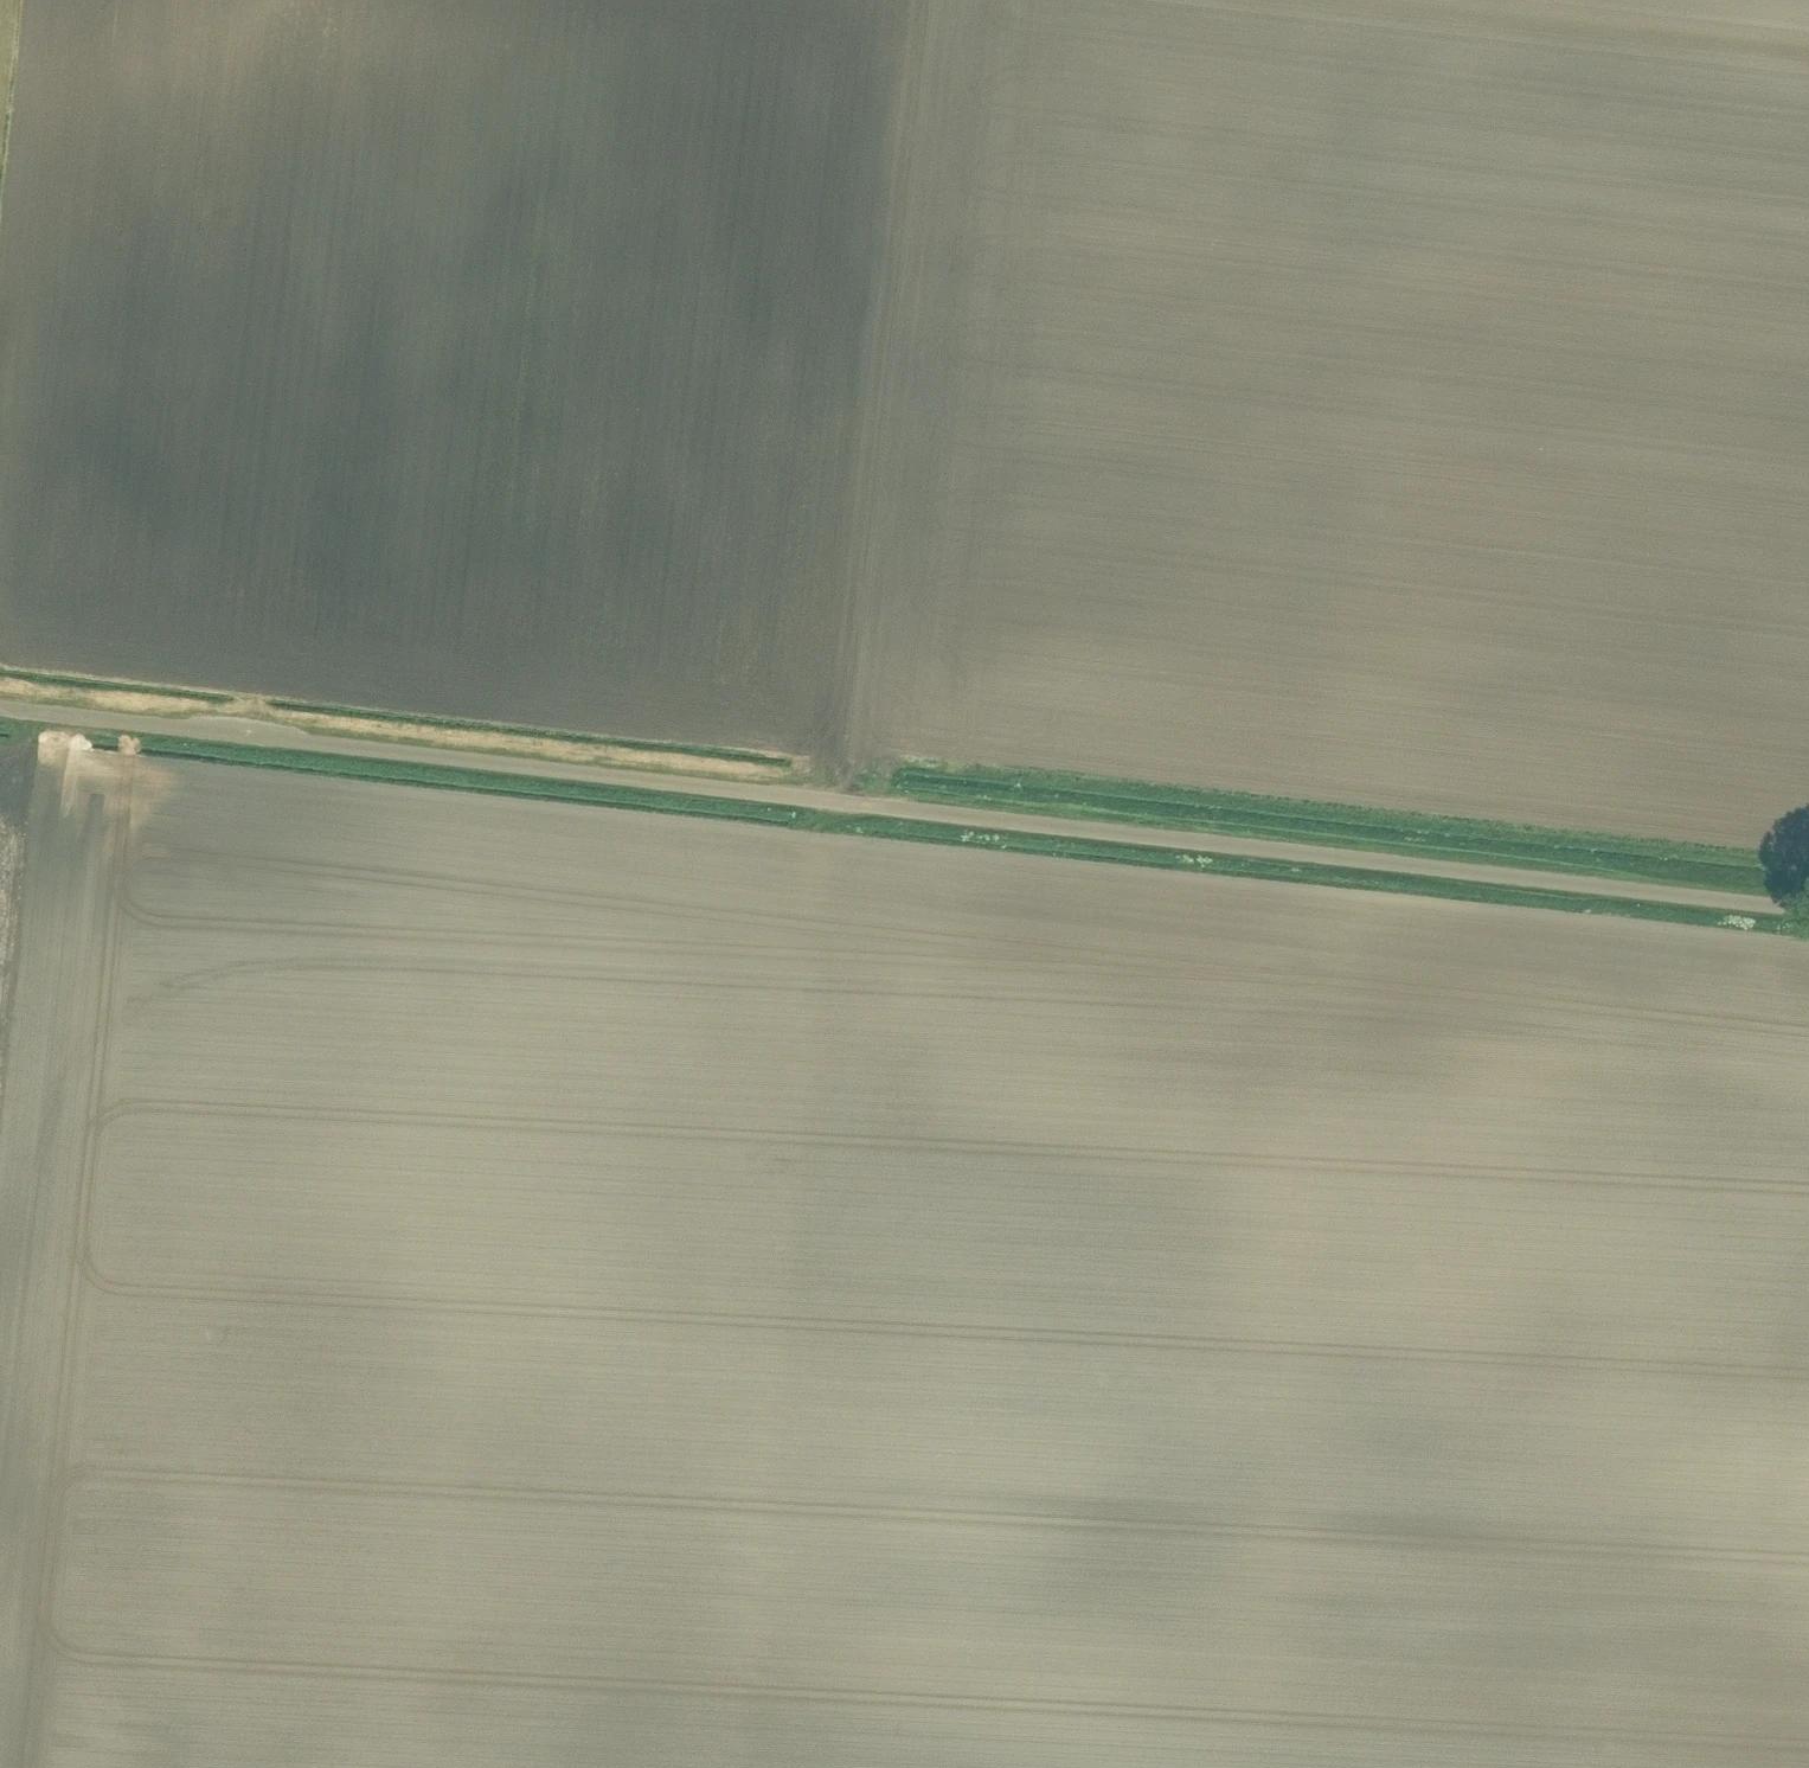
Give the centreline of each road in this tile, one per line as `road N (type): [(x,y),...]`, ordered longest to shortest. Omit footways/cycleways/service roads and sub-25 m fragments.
road 1 (unclassified): [(0,706),(1808,909)]

